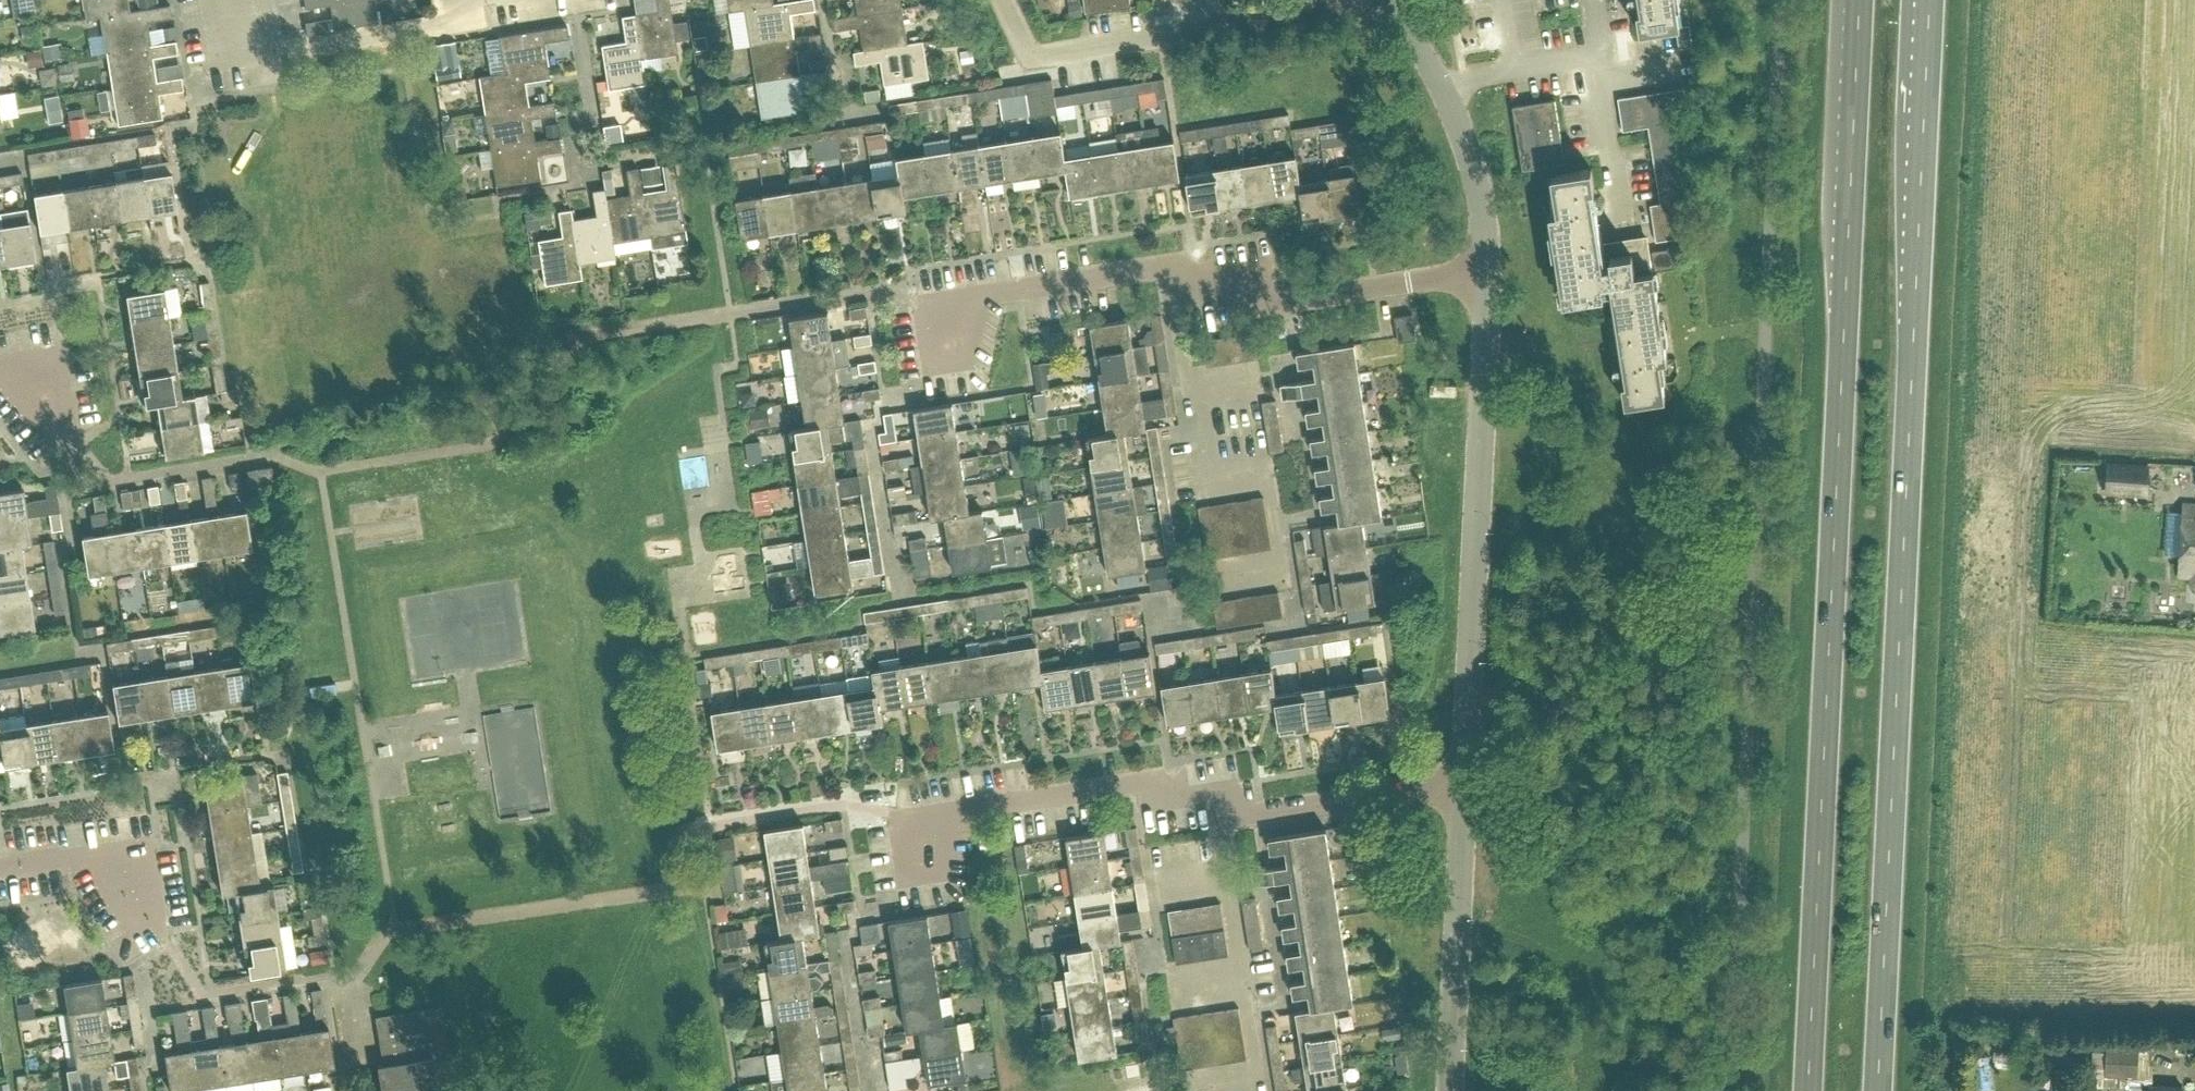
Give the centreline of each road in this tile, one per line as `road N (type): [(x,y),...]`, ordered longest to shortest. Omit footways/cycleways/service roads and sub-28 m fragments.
road 1 (primary): [(1860,0),(1808,1090)]
road 2 (primary): [(1878,1090),(1927,0)]
road 3 (unclassified): [(1466,778),(1490,278)]
road 4 (residential): [(1175,265),(1187,368),(1260,429),(1294,630)]
road 5 (residential): [(1336,0),(1323,9),(1030,56),(1005,0)]
road 6 (residential): [(1175,265),(1259,308),(1446,275),(1490,278)]
road 7 (residential): [(474,0),(439,23),(227,61),(217,0)]
road 8 (unclassified): [(1451,1090),(1466,778)]
road 9 (unclassified): [(1490,278),(1477,173),(1446,91),(1383,0)]
road 10 (residential): [(1214,797),(1134,786),(959,811),(926,838)]
road 11 (residential): [(1214,797),(1261,1090)]
road 12 (residential): [(1466,778),(1256,810),(1214,797)]
road 13 (residential): [(948,321),(989,294),(1175,265)]
road 14 (residential): [(0,873),(109,859),(141,893)]

